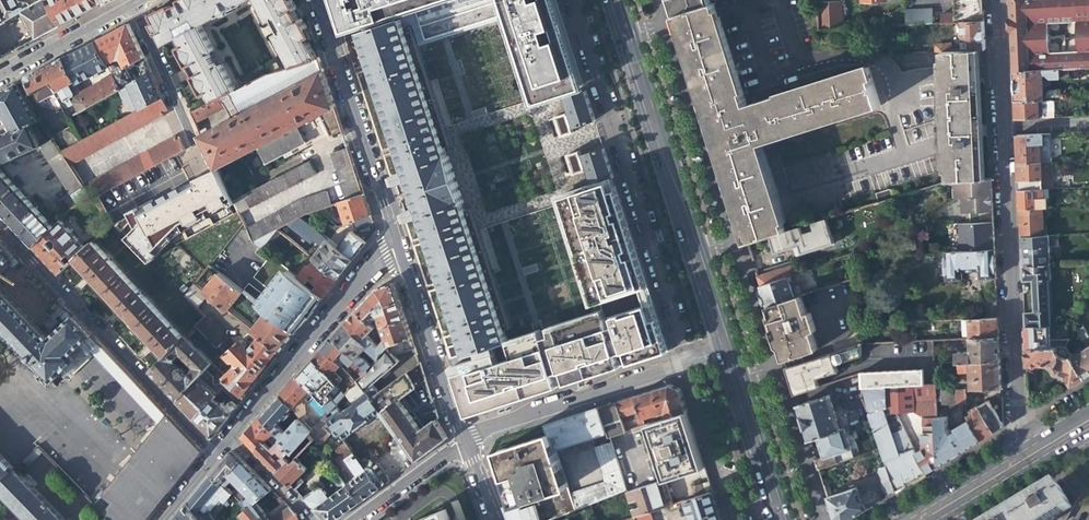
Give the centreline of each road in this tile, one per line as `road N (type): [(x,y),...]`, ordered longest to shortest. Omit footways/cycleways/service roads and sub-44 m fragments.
road 1 (residential): [(993,0),(1016,460)]
road 2 (residential): [(216,454),(0,221)]
road 3 (residential): [(463,444),(491,426),(725,350)]
road 4 (residential): [(230,435),(393,240)]
road 5 (residential): [(315,0),(393,240)]
road 6 (residential): [(393,240),(463,444)]
road 7 (secondary): [(664,169),(725,350)]
road 8 (secondary): [(664,169),(610,0)]
road 9 (secondary): [(725,350),(777,519)]
road 10 (residential): [(133,6),(202,168)]
road 11 (residential): [(0,76),(133,6)]
road 12 (residential): [(363,519),(463,444)]
road 13 (residential): [(911,519),(1016,460)]

